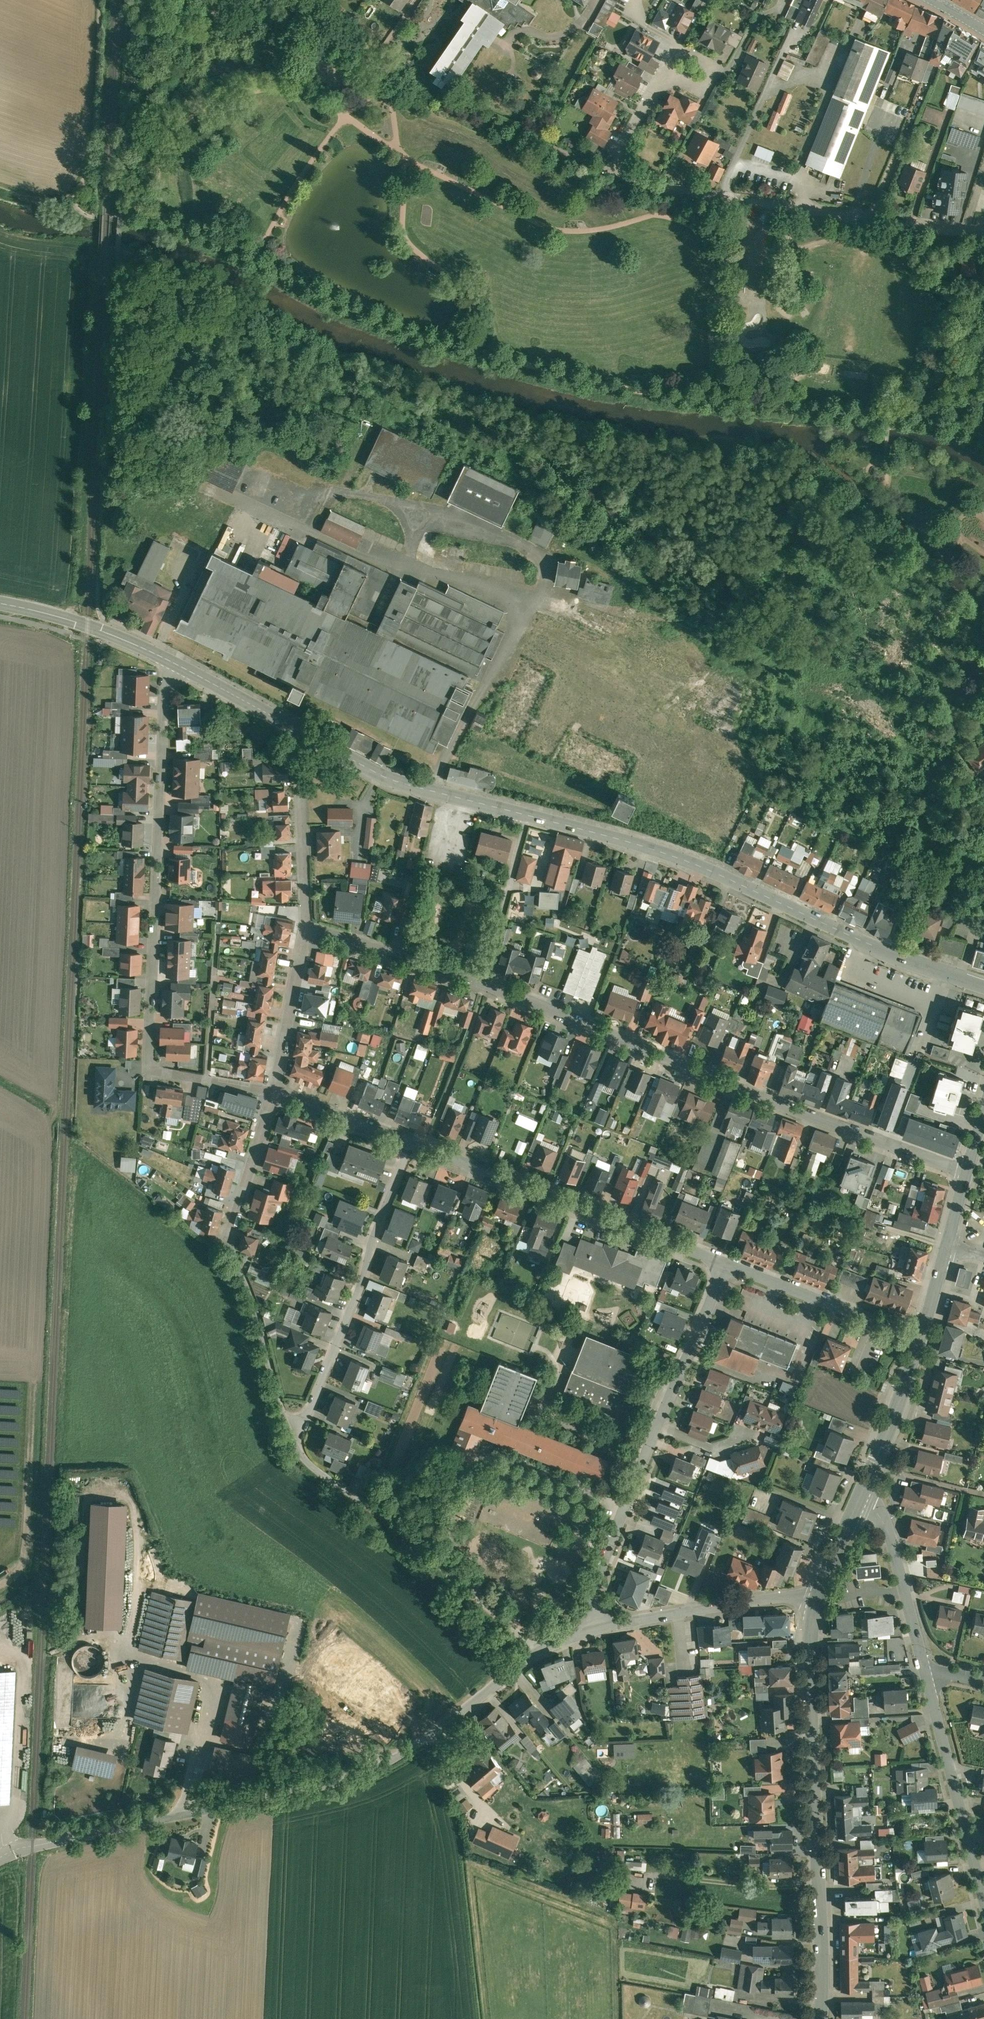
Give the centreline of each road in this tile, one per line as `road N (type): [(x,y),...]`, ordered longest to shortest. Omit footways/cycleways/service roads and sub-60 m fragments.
road 1 (secondary): [(983,985),(894,956),(673,858),(382,776),(299,728)]
road 2 (residential): [(966,1170),(483,984),(305,930)]
road 3 (unclassified): [(536,1651),(407,1749),(348,1772),(0,1857)]
road 4 (residential): [(273,1089),(166,1073),(149,1057),(166,659)]
road 5 (residential): [(983,232),(661,189),(632,179),(621,169),(621,146),(661,75)]
road 6 (tertiary): [(817,1593),(808,1635),(820,2018)]
road 7 (residential): [(273,1089),(227,1244),(291,1447)]
road 8 (residential): [(725,1263),(410,1144)]
road 9 (residential): [(410,1144),(291,1447)]
road 10 (residential): [(291,1447),(536,1651)]
road 11 (unclassified): [(983,1898),(925,1669)]
road 12 (residential): [(817,1593),(594,1628)]
road 13 (residential): [(662,1428),(596,1598),(594,1628)]
road 14 (residential): [(920,1339),(725,1263)]
road 15 (residential): [(299,728),(305,930)]
road 16 (unclassified): [(925,1669),(889,1532),(859,1498)]
road 17 (residential): [(725,1263),(662,1428)]
road 18 (secondary): [(166,659),(88,625),(0,604)]
road 19 (tertiary): [(920,1339),(859,1498)]
road 20 (residential): [(305,930),(273,1089)]
road 21 (secondary): [(299,728),(166,659)]
road 22 (residential): [(410,1144),(273,1089)]

